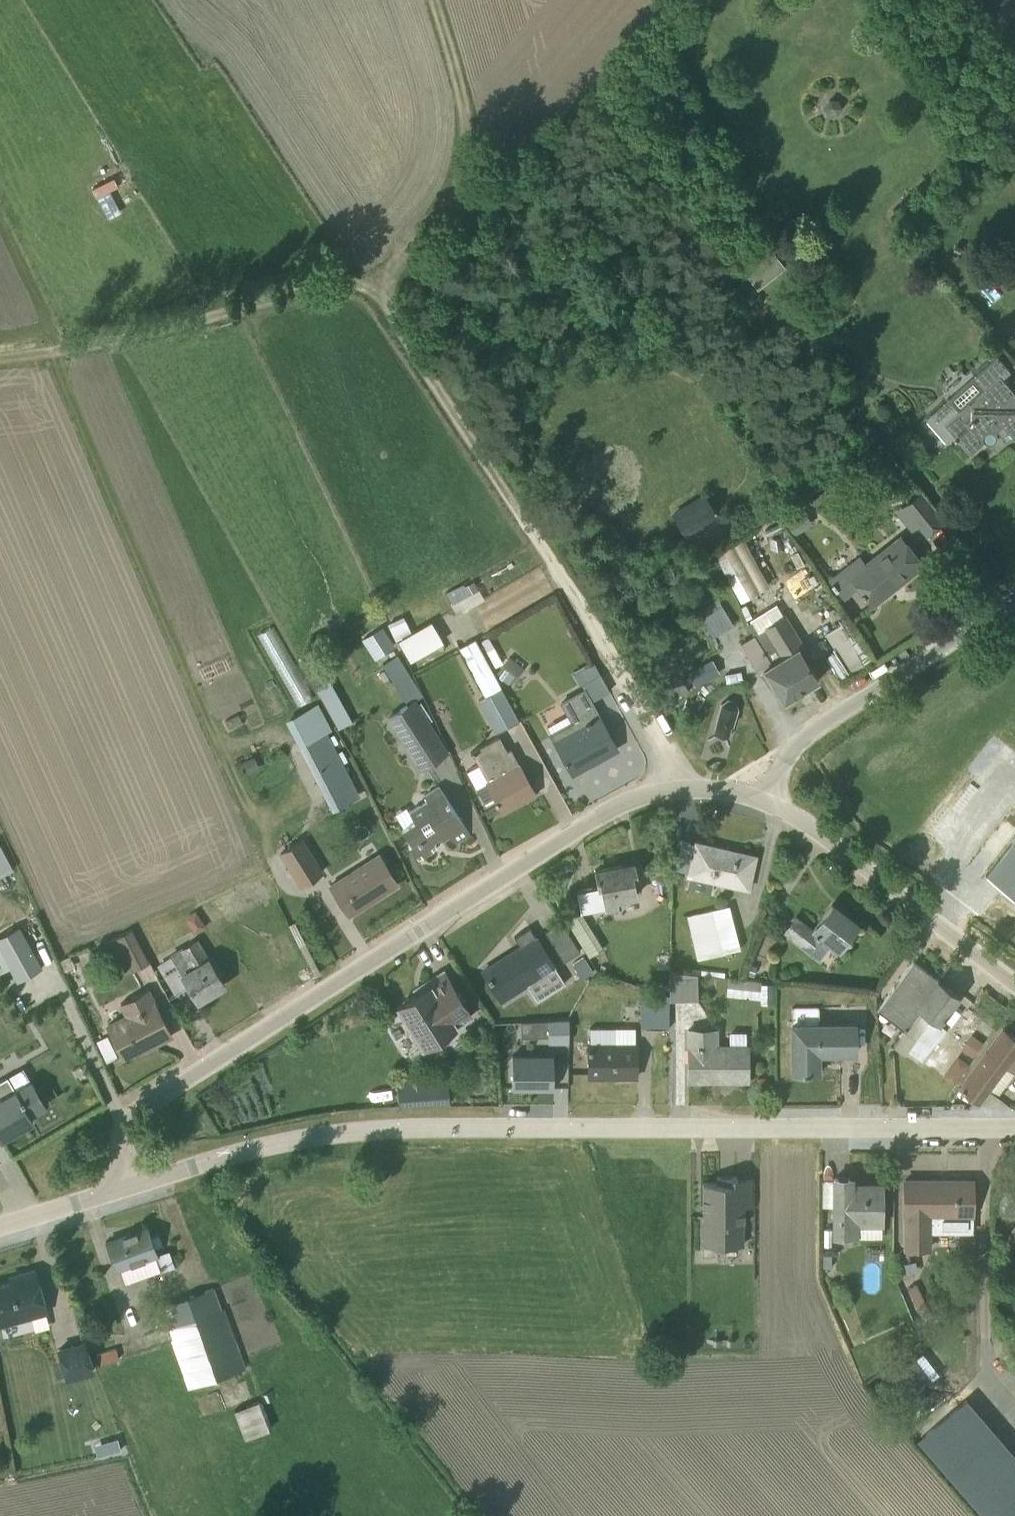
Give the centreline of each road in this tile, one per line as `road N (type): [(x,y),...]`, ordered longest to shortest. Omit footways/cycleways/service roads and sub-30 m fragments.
road 1 (track): [(0,357),(180,325),(313,281),(383,291),(681,787)]
road 2 (unclassified): [(1014,1126),(394,1129),(292,1137),(126,1188)]
road 3 (residential): [(771,801),(681,787),(621,800),(134,1111),(120,1141),(126,1188)]
road 4 (track): [(58,348),(64,380),(242,801)]
road 5 (residential): [(771,801),(791,753),(822,723),(1014,598)]
road 6 (track): [(383,291),(396,255),(452,180),(460,150),(461,109),(432,0)]
road 7 (residential): [(1014,983),(771,801)]
road 8 (unclassified): [(126,1188),(0,1225)]

